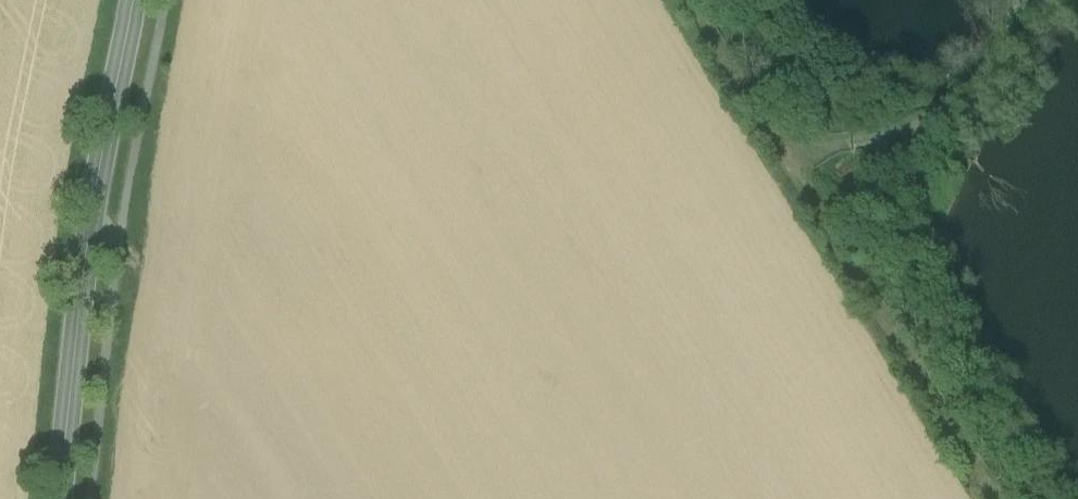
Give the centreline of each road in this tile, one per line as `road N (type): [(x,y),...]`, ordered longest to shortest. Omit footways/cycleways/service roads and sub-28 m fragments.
road 1 (track): [(688,0),(992,498)]
road 2 (secondary): [(65,498),(80,314),(133,0)]

